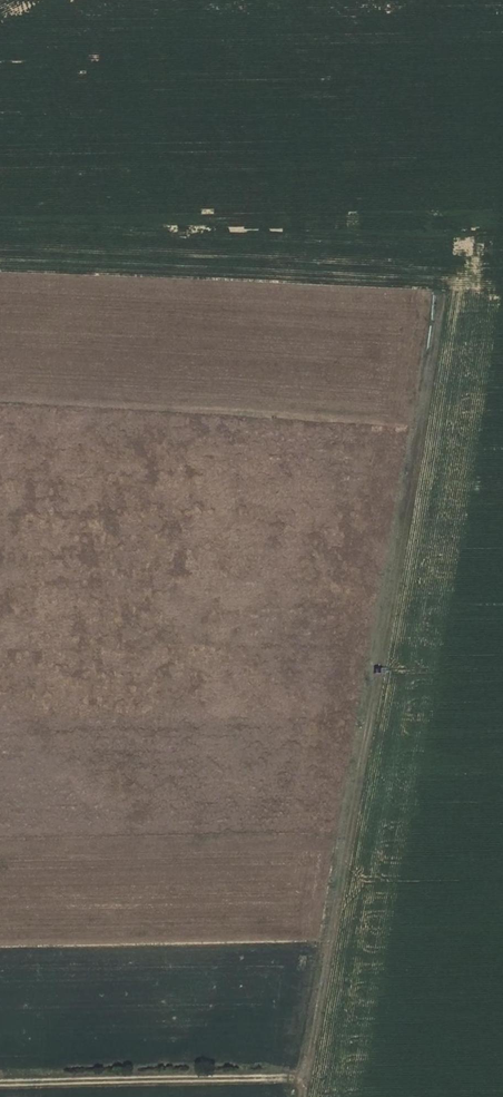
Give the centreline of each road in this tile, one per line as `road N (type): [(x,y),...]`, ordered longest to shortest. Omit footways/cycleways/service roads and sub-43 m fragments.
road 1 (track): [(0,1083),(260,1078)]

